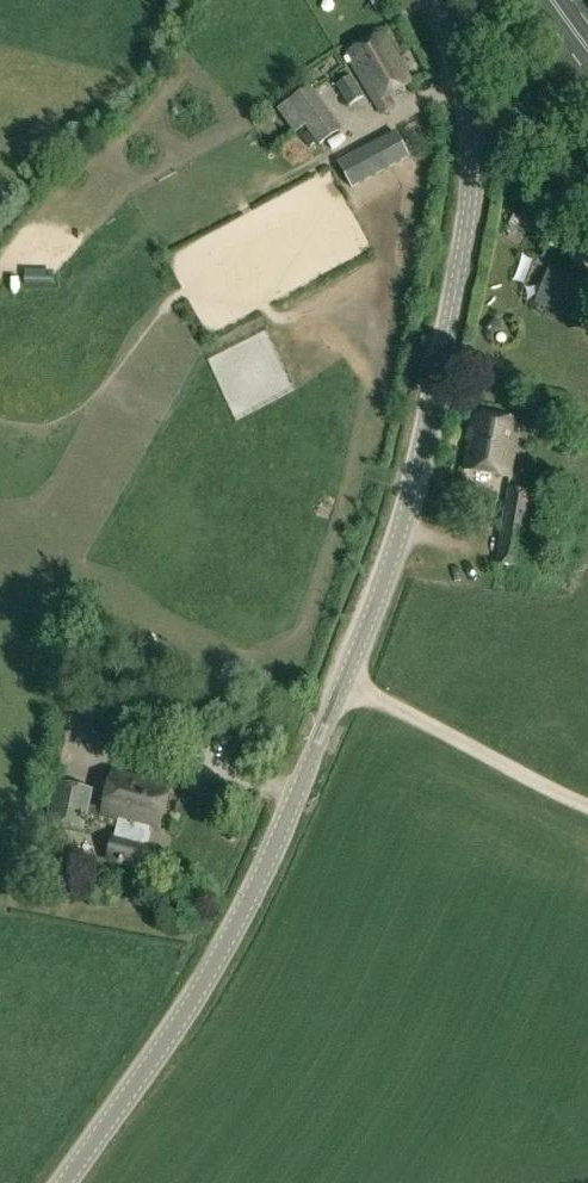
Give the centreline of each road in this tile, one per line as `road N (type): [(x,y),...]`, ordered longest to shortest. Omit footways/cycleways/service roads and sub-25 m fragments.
road 1 (tertiary): [(349,680),(402,531),(468,224),(466,102),(432,0)]
road 2 (tertiary): [(65,1182),(173,1032),(245,908),(349,680)]
road 3 (unclassified): [(349,680),(587,806)]

